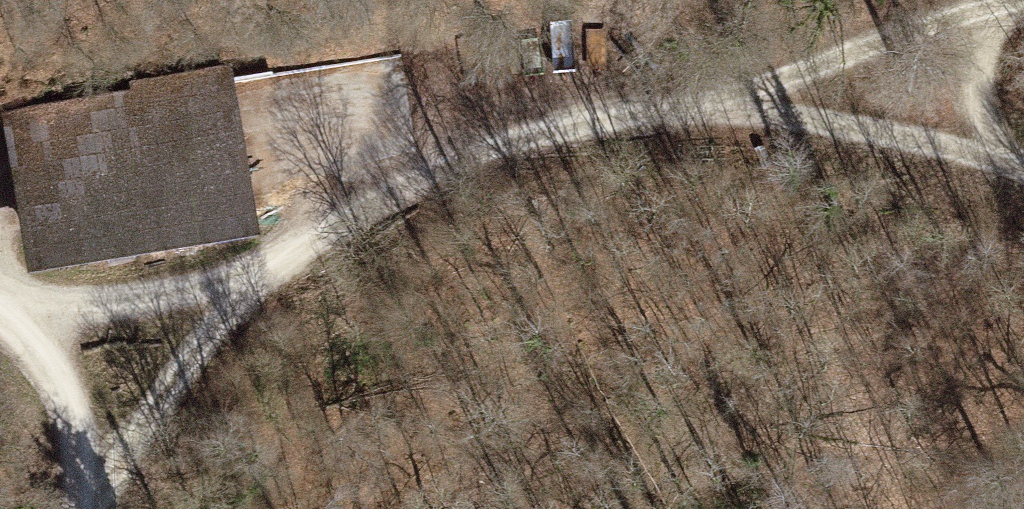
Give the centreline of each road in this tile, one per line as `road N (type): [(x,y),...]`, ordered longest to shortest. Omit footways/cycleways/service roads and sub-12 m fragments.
road 1 (track): [(729,106),(574,117),(431,165),(294,251)]
road 2 (track): [(104,508),(185,370),(294,251)]
road 3 (track): [(729,106),(1023,9)]
road 4 (track): [(294,251),(154,301),(0,295)]
road 5 (track): [(1023,169),(729,106)]
road 6 (track): [(0,323),(28,337),(77,427),(90,508)]
road 7 (track): [(995,18),(1022,168)]

